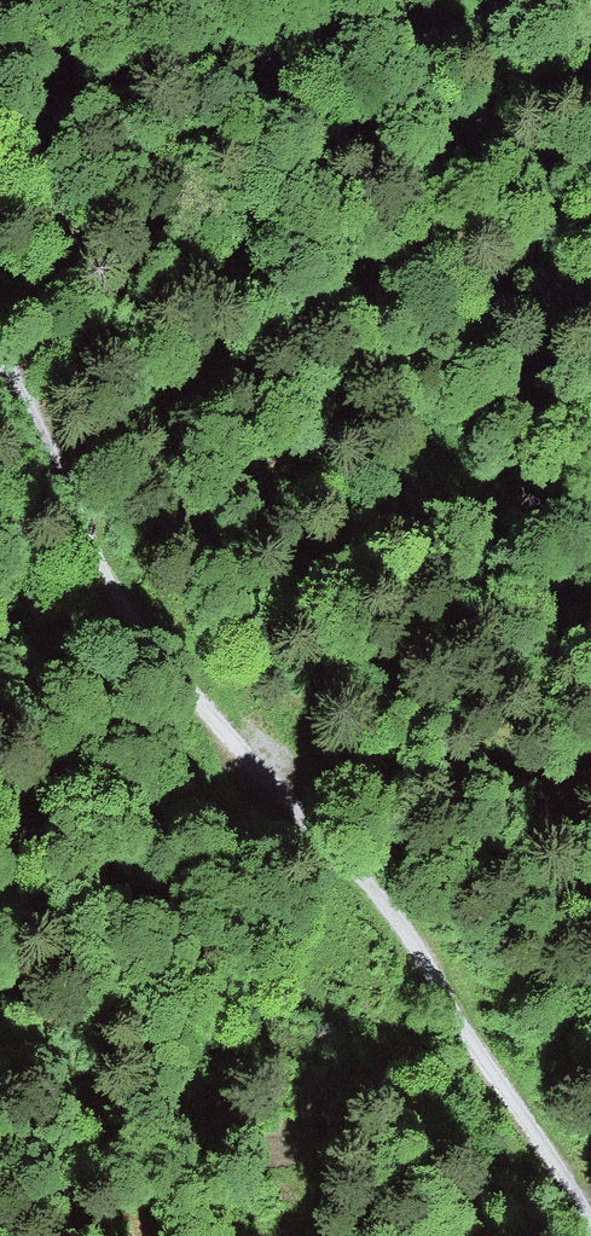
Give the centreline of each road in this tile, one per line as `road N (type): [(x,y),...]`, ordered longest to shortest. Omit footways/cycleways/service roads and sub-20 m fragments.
road 1 (track): [(450,704),(486,527),(509,213),(377,29),(366,0)]
road 2 (track): [(0,415),(106,591),(246,759),(312,815),(398,783),(423,751)]
road 3 (track): [(590,1235),(552,1163),(312,815)]

